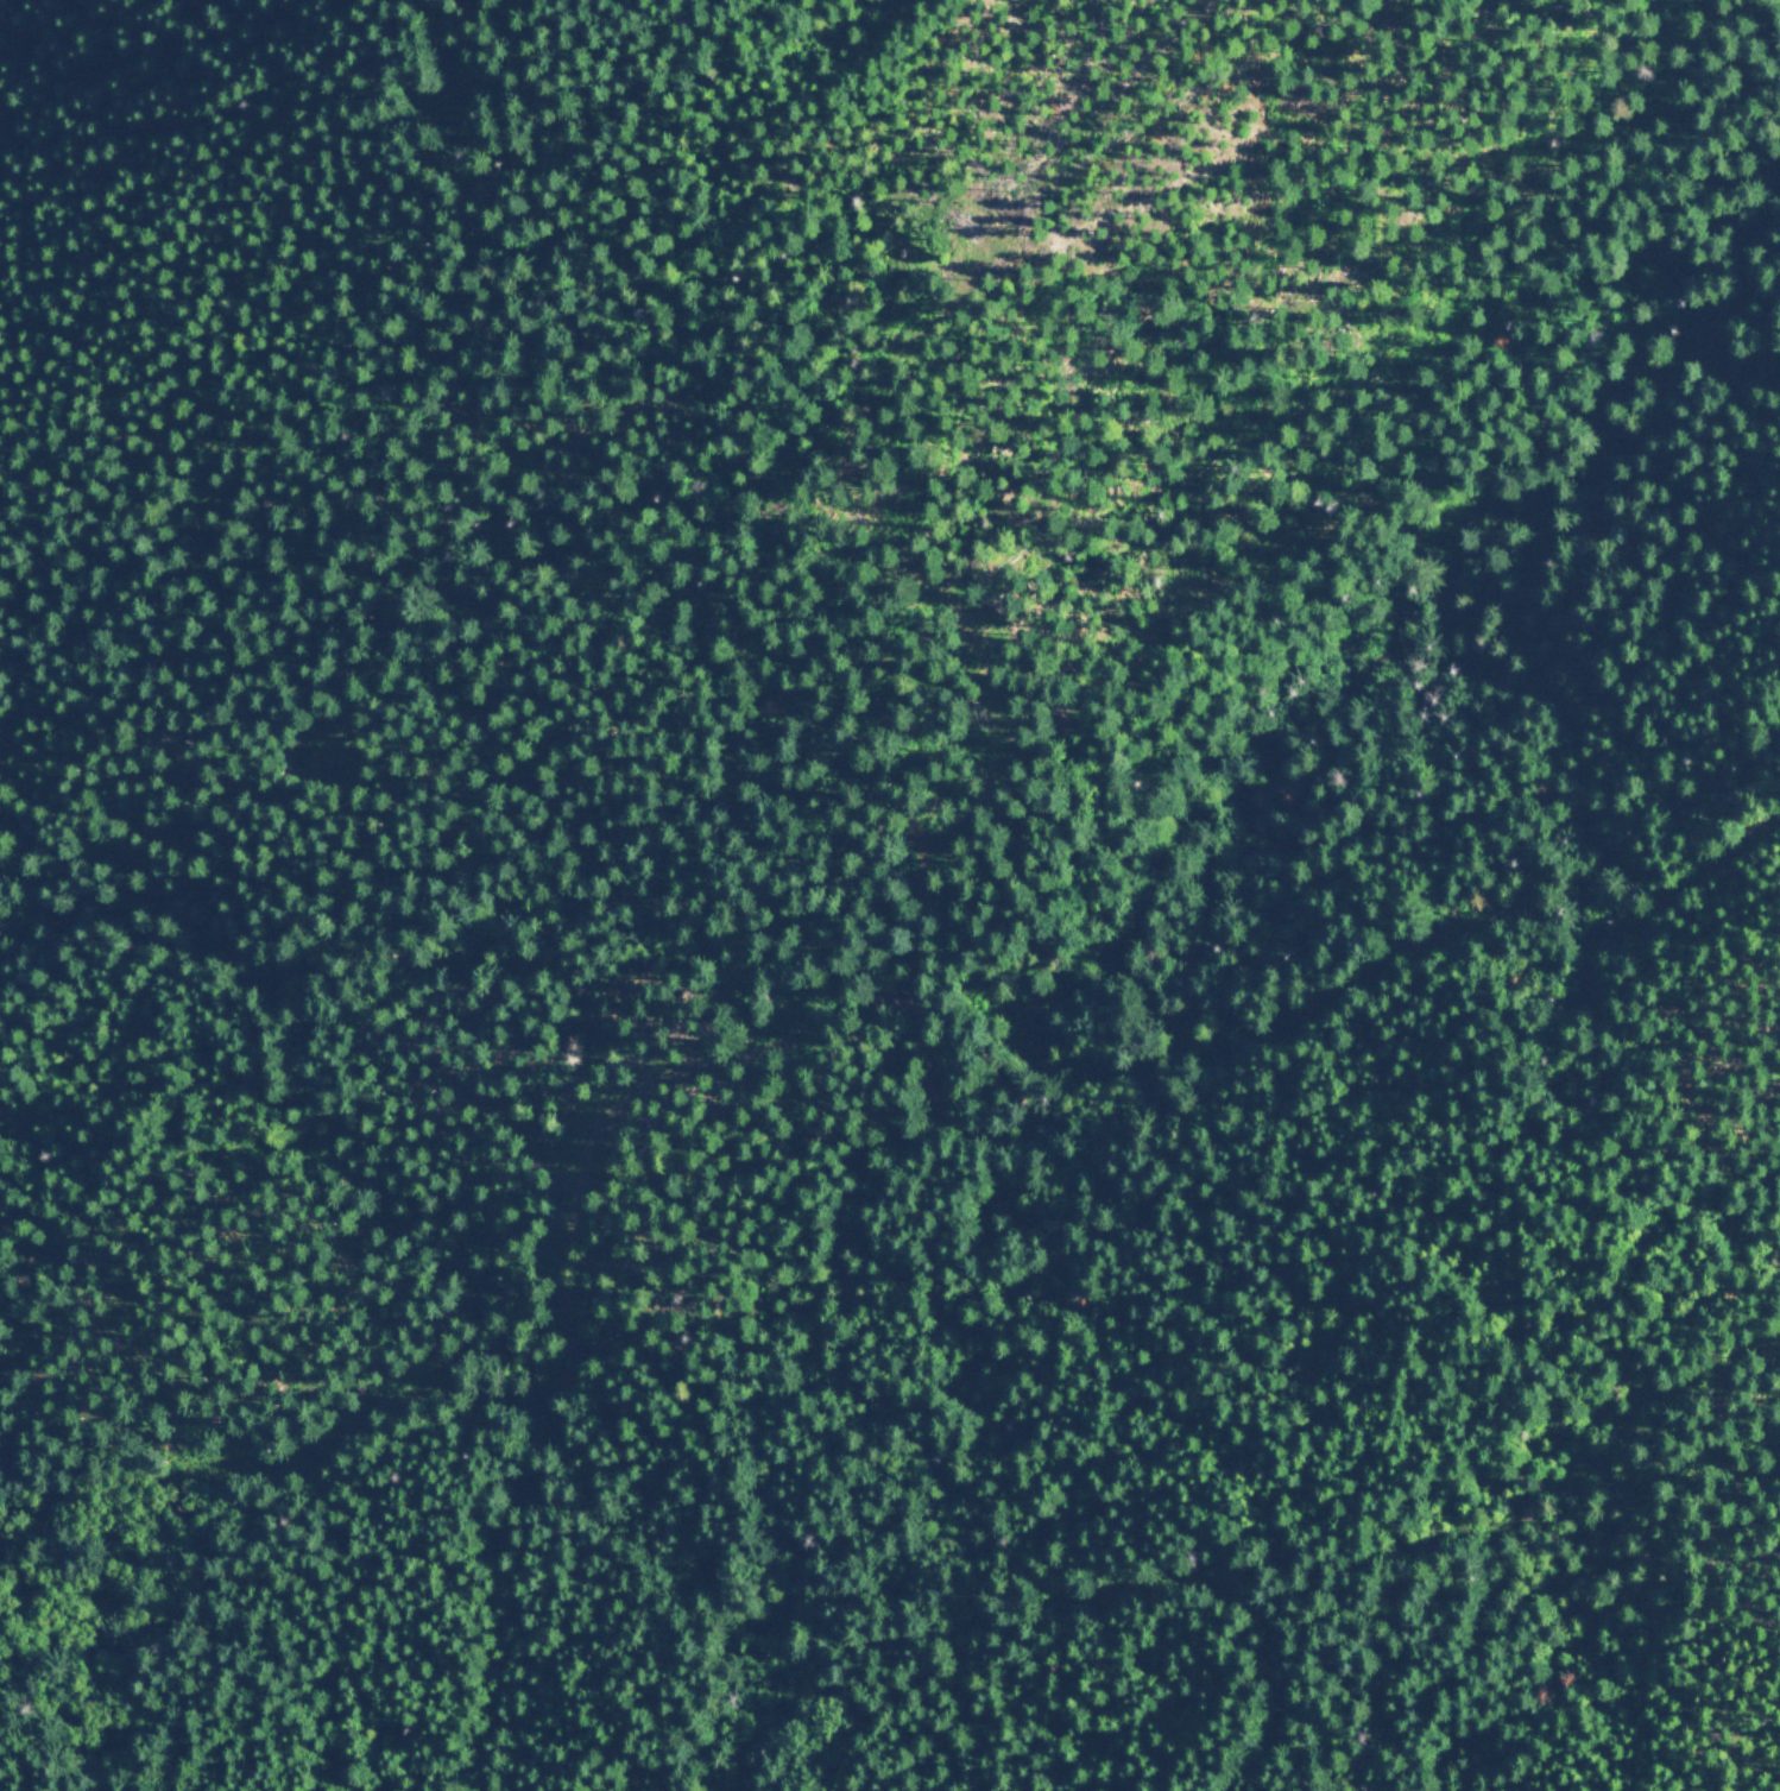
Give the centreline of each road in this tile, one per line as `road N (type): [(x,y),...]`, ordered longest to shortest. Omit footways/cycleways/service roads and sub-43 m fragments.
road 1 (track): [(0,1438),(328,1398),(491,1276),(555,1120),(711,964),(945,1027),(1250,941),(1378,877),(1598,849),(1741,792),(1779,792)]

